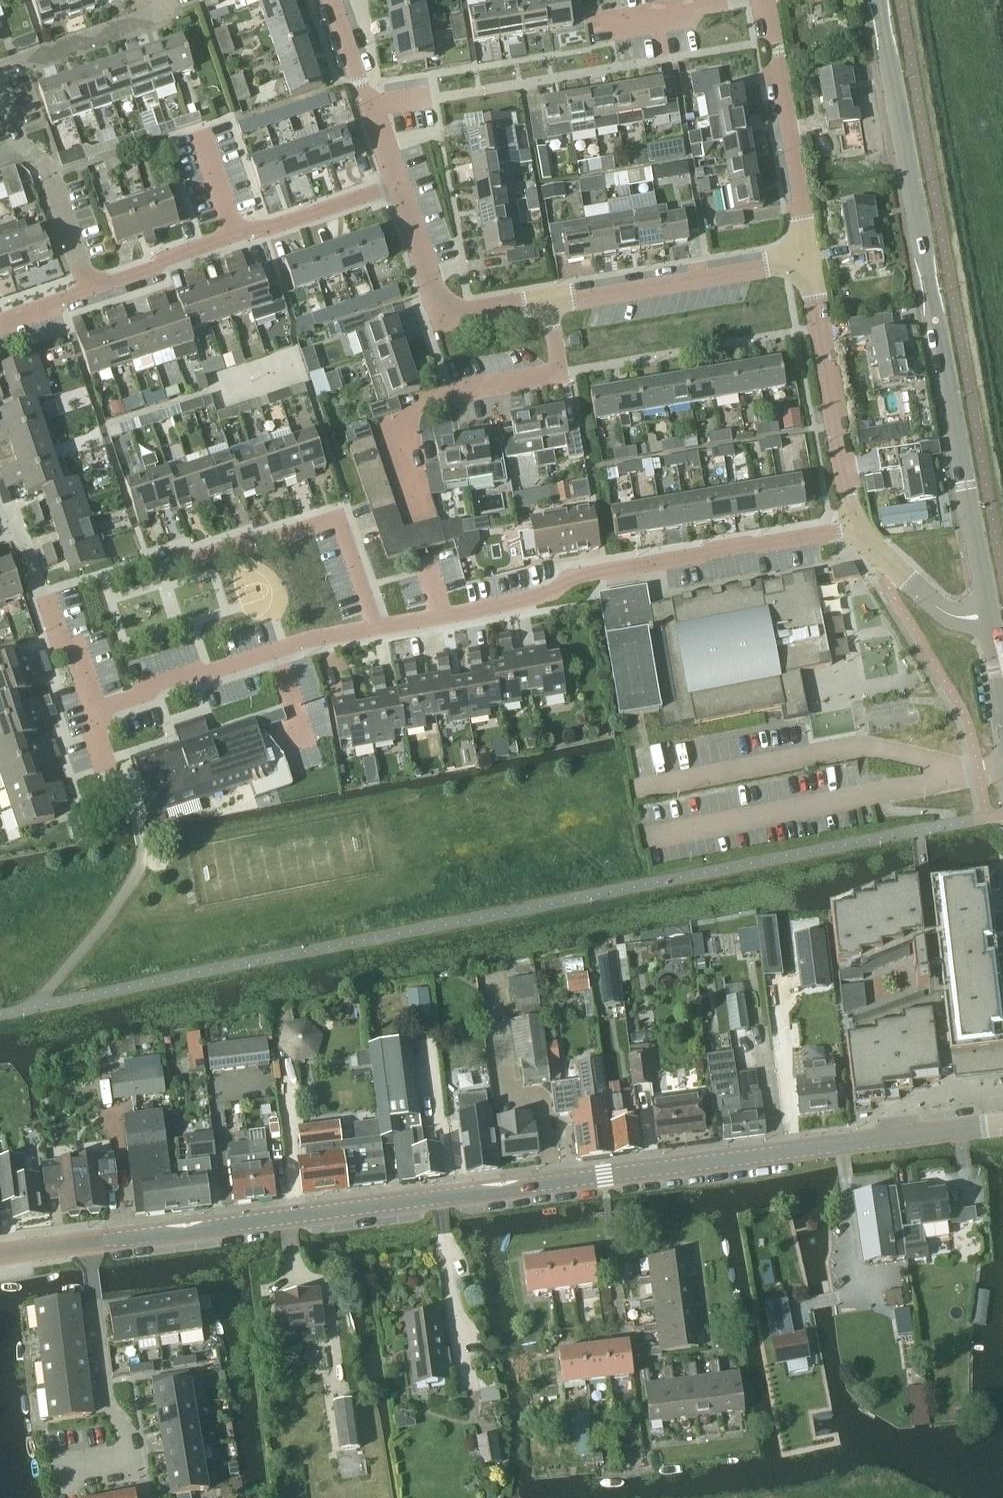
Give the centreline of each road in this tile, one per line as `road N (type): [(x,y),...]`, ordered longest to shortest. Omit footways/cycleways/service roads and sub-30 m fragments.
road 1 (secondary): [(86,1243),(1002,1126)]
road 2 (tertiary): [(992,615),(882,0)]
road 3 (residential): [(373,623),(403,627),(543,598),(574,578),(856,527)]
road 4 (residential): [(417,512),(394,427),(454,395),(562,378),(549,301)]
road 5 (residential): [(60,1471),(131,1461),(127,1434),(107,1403),(86,1243)]
road 6 (residential): [(373,623),(340,519),(159,569)]
road 7 (residential): [(856,527),(812,258)]
road 8 (residential): [(812,258),(549,301)]
road 9 (residential): [(812,258),(761,0)]
road 10 (residential): [(549,301),(446,313),(399,181)]
road 11 (residential): [(87,290),(48,174),(16,137),(0,87)]
road 12 (residential): [(92,705),(20,530),(0,507)]
road 13 (residential): [(399,181),(336,0)]
road 14 (residential): [(0,72),(166,15),(162,0)]
road 15 (residential): [(92,705),(275,659)]
road 16 (residential): [(260,609),(216,621),(206,588),(274,568),(284,602)]
road 17 (residential): [(236,236),(399,181)]
road 18 (residential): [(992,615),(944,611),(856,527)]
road 19 (residential): [(87,290),(236,236)]

